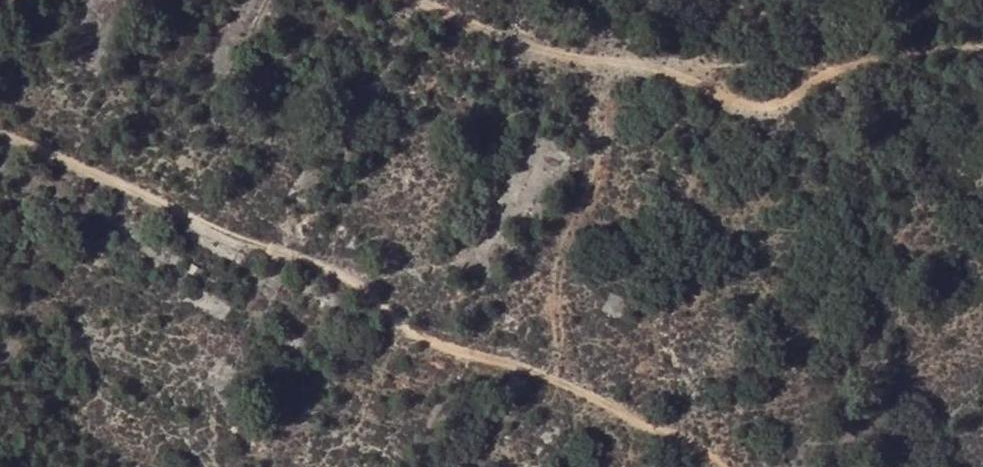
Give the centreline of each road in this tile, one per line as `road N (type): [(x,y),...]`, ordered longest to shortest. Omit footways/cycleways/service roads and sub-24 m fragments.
road 1 (track): [(729,466),(706,446),(504,359),(389,325),(322,261),(210,220),(151,183),(0,128)]
road 2 (track): [(429,0),(617,69),(828,76),(916,51),(982,51)]

